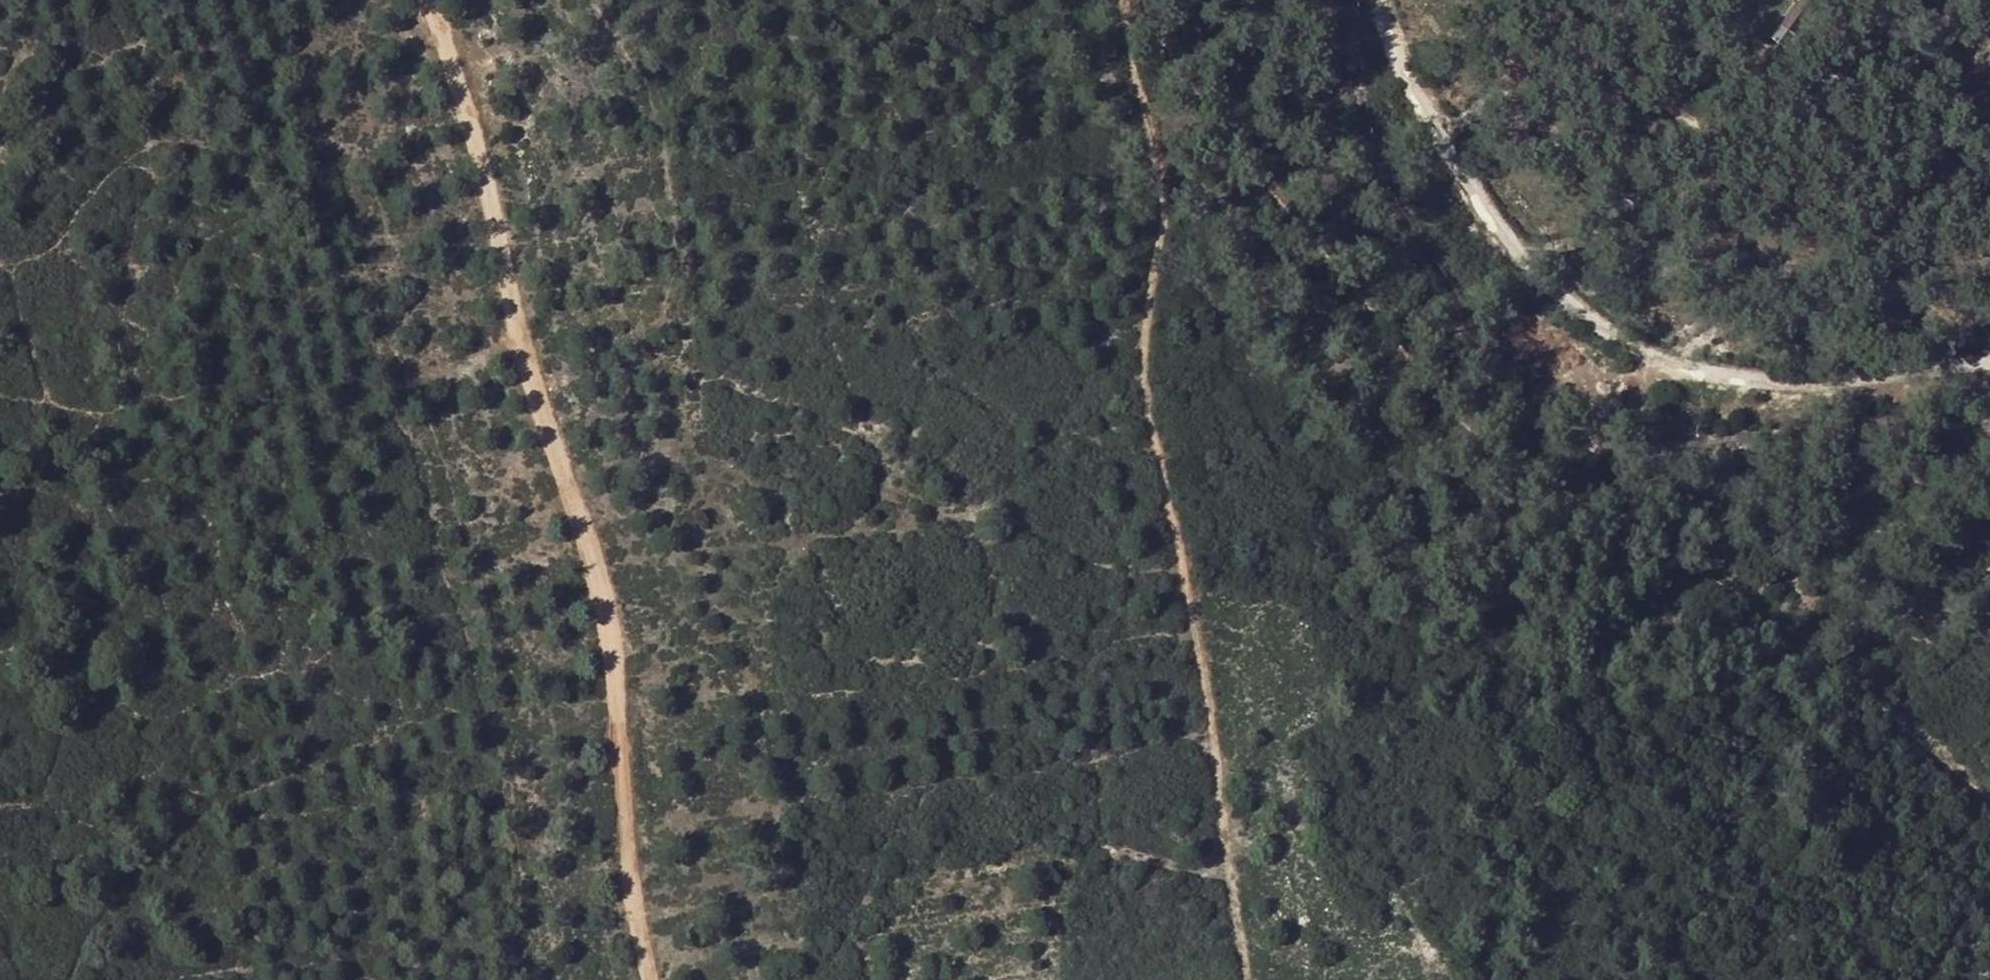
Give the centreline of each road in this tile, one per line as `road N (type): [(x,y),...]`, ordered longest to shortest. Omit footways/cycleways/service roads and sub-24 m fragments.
road 1 (track): [(657,979),(579,526),(484,156),(423,0)]
road 2 (track): [(1243,979),(1207,683),(1145,402),(1162,191),(1120,0)]

